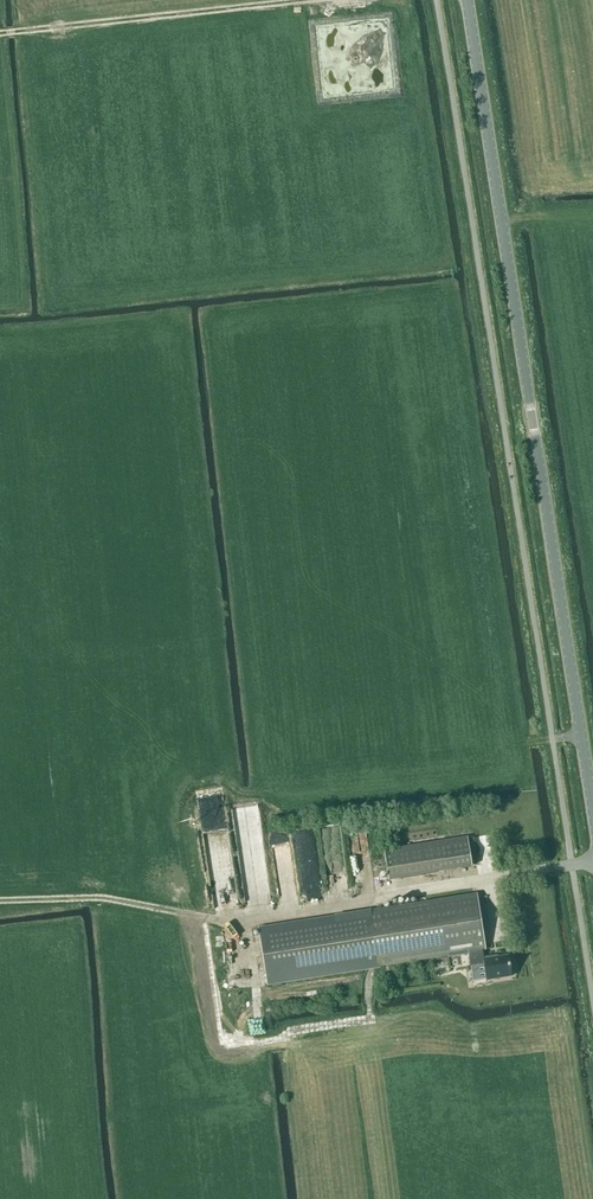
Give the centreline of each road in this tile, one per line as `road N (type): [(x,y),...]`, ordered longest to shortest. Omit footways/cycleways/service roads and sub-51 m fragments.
road 1 (tertiary): [(592,808),(467,0)]
road 2 (track): [(293,0),(0,32)]
road 3 (track): [(271,917),(217,920),(102,898),(0,901)]

